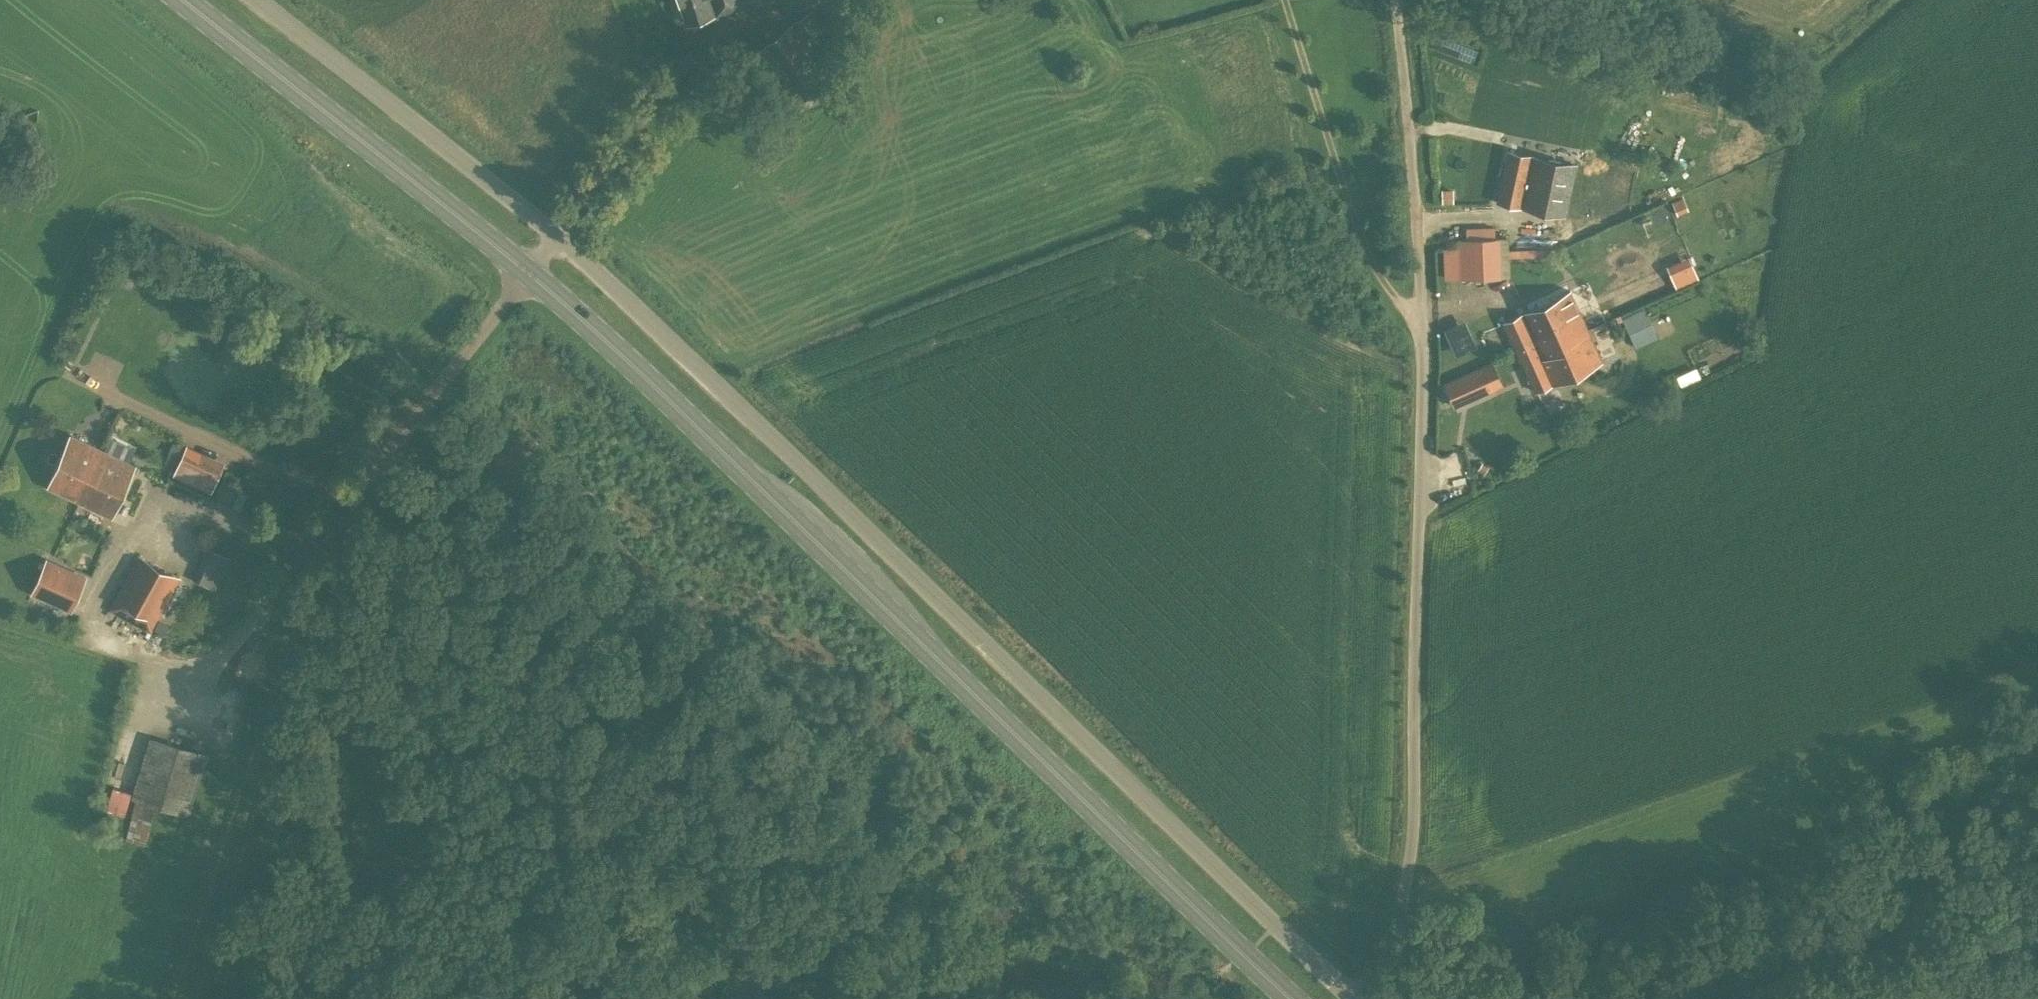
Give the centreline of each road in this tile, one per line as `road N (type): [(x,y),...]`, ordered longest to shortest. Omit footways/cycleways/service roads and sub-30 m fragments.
road 1 (unclassified): [(1357,998),(555,237)]
road 2 (primary): [(1287,998),(523,271)]
road 3 (unclassified): [(1363,998),(1379,981),(1399,926),(1413,821),(1422,337),(1396,0)]
road 4 (primary): [(523,271),(180,0)]
road 5 (track): [(1549,0),(1801,92),(1895,0)]
road 6 (unclassified): [(555,237),(254,0)]

